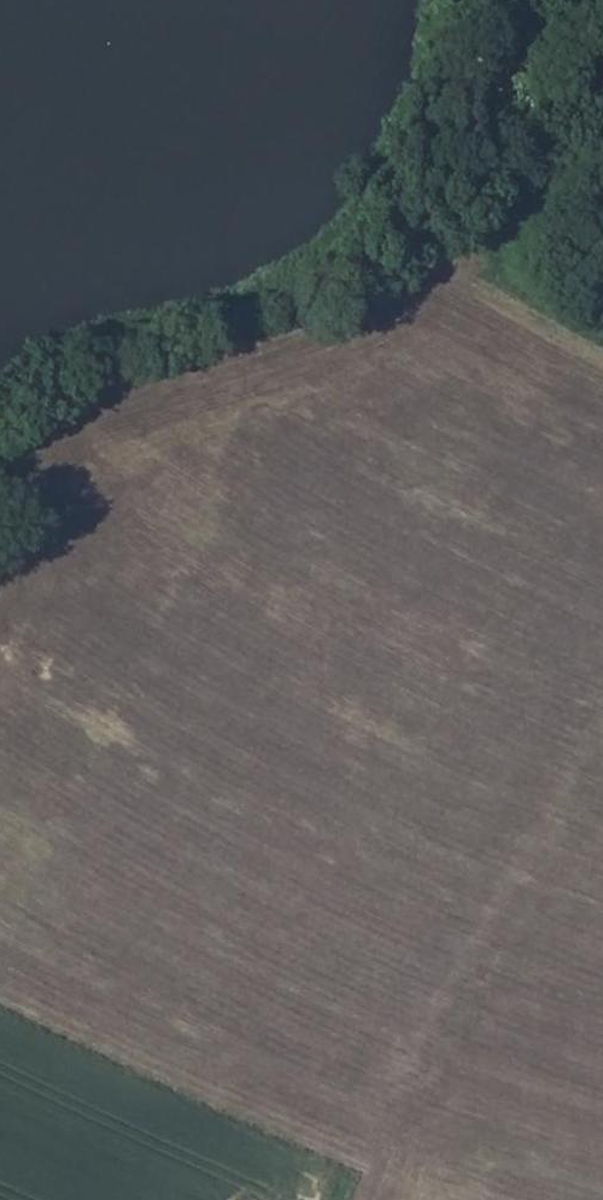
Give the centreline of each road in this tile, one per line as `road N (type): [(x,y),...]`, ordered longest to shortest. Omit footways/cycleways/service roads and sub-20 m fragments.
road 1 (track): [(376,1199),(391,1160),(602,801)]

